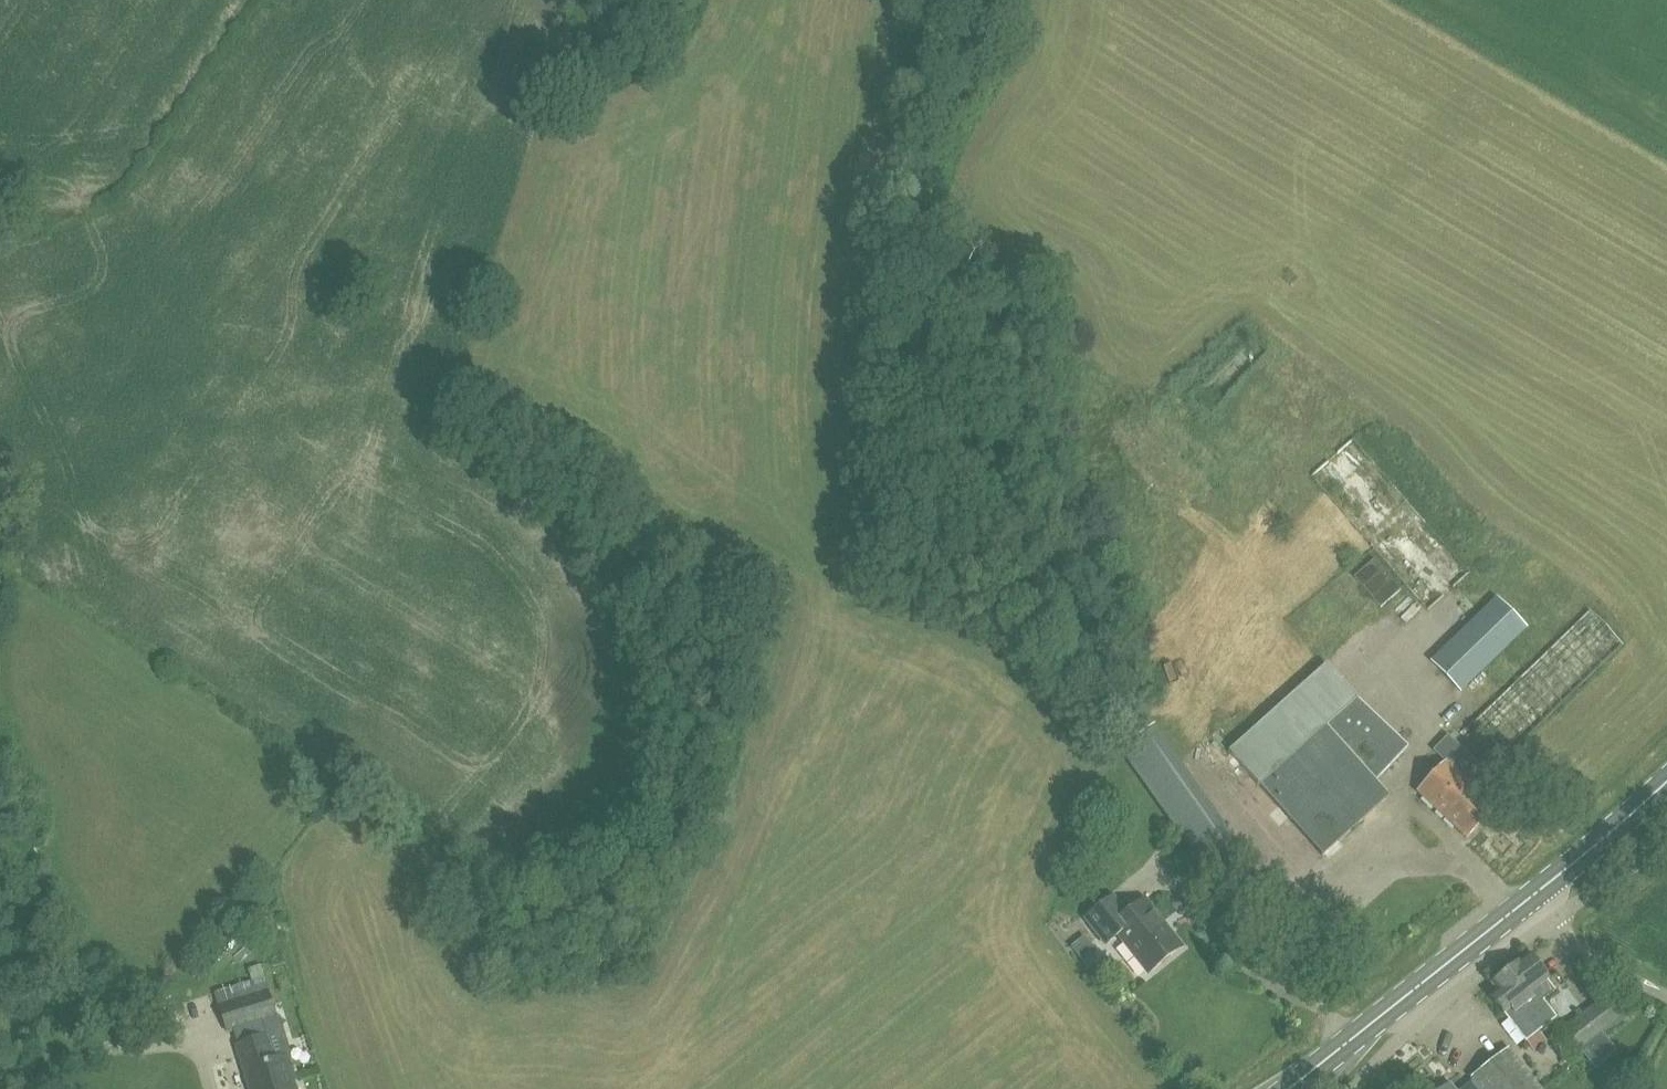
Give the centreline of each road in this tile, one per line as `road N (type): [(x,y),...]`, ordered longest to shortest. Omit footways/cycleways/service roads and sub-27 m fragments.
road 1 (secondary): [(1286,1088),(1532,895)]
road 2 (secondary): [(1532,895),(1666,787)]
road 3 (unclassified): [(1666,995),(1594,958),(1532,895)]

